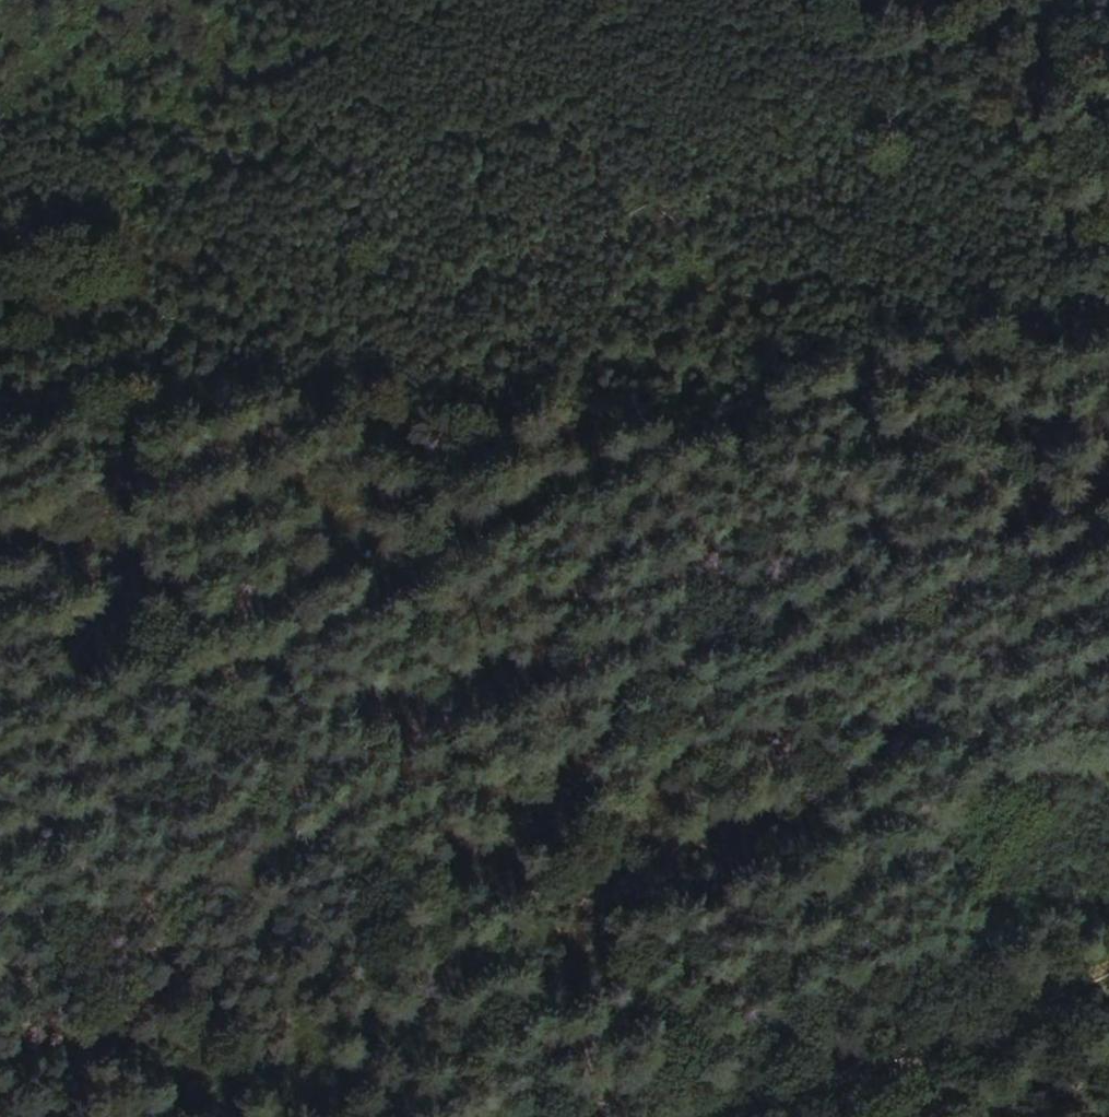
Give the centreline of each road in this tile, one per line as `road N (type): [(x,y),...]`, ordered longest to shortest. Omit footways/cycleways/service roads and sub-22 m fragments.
road 1 (track): [(755,1116),(1108,976)]

